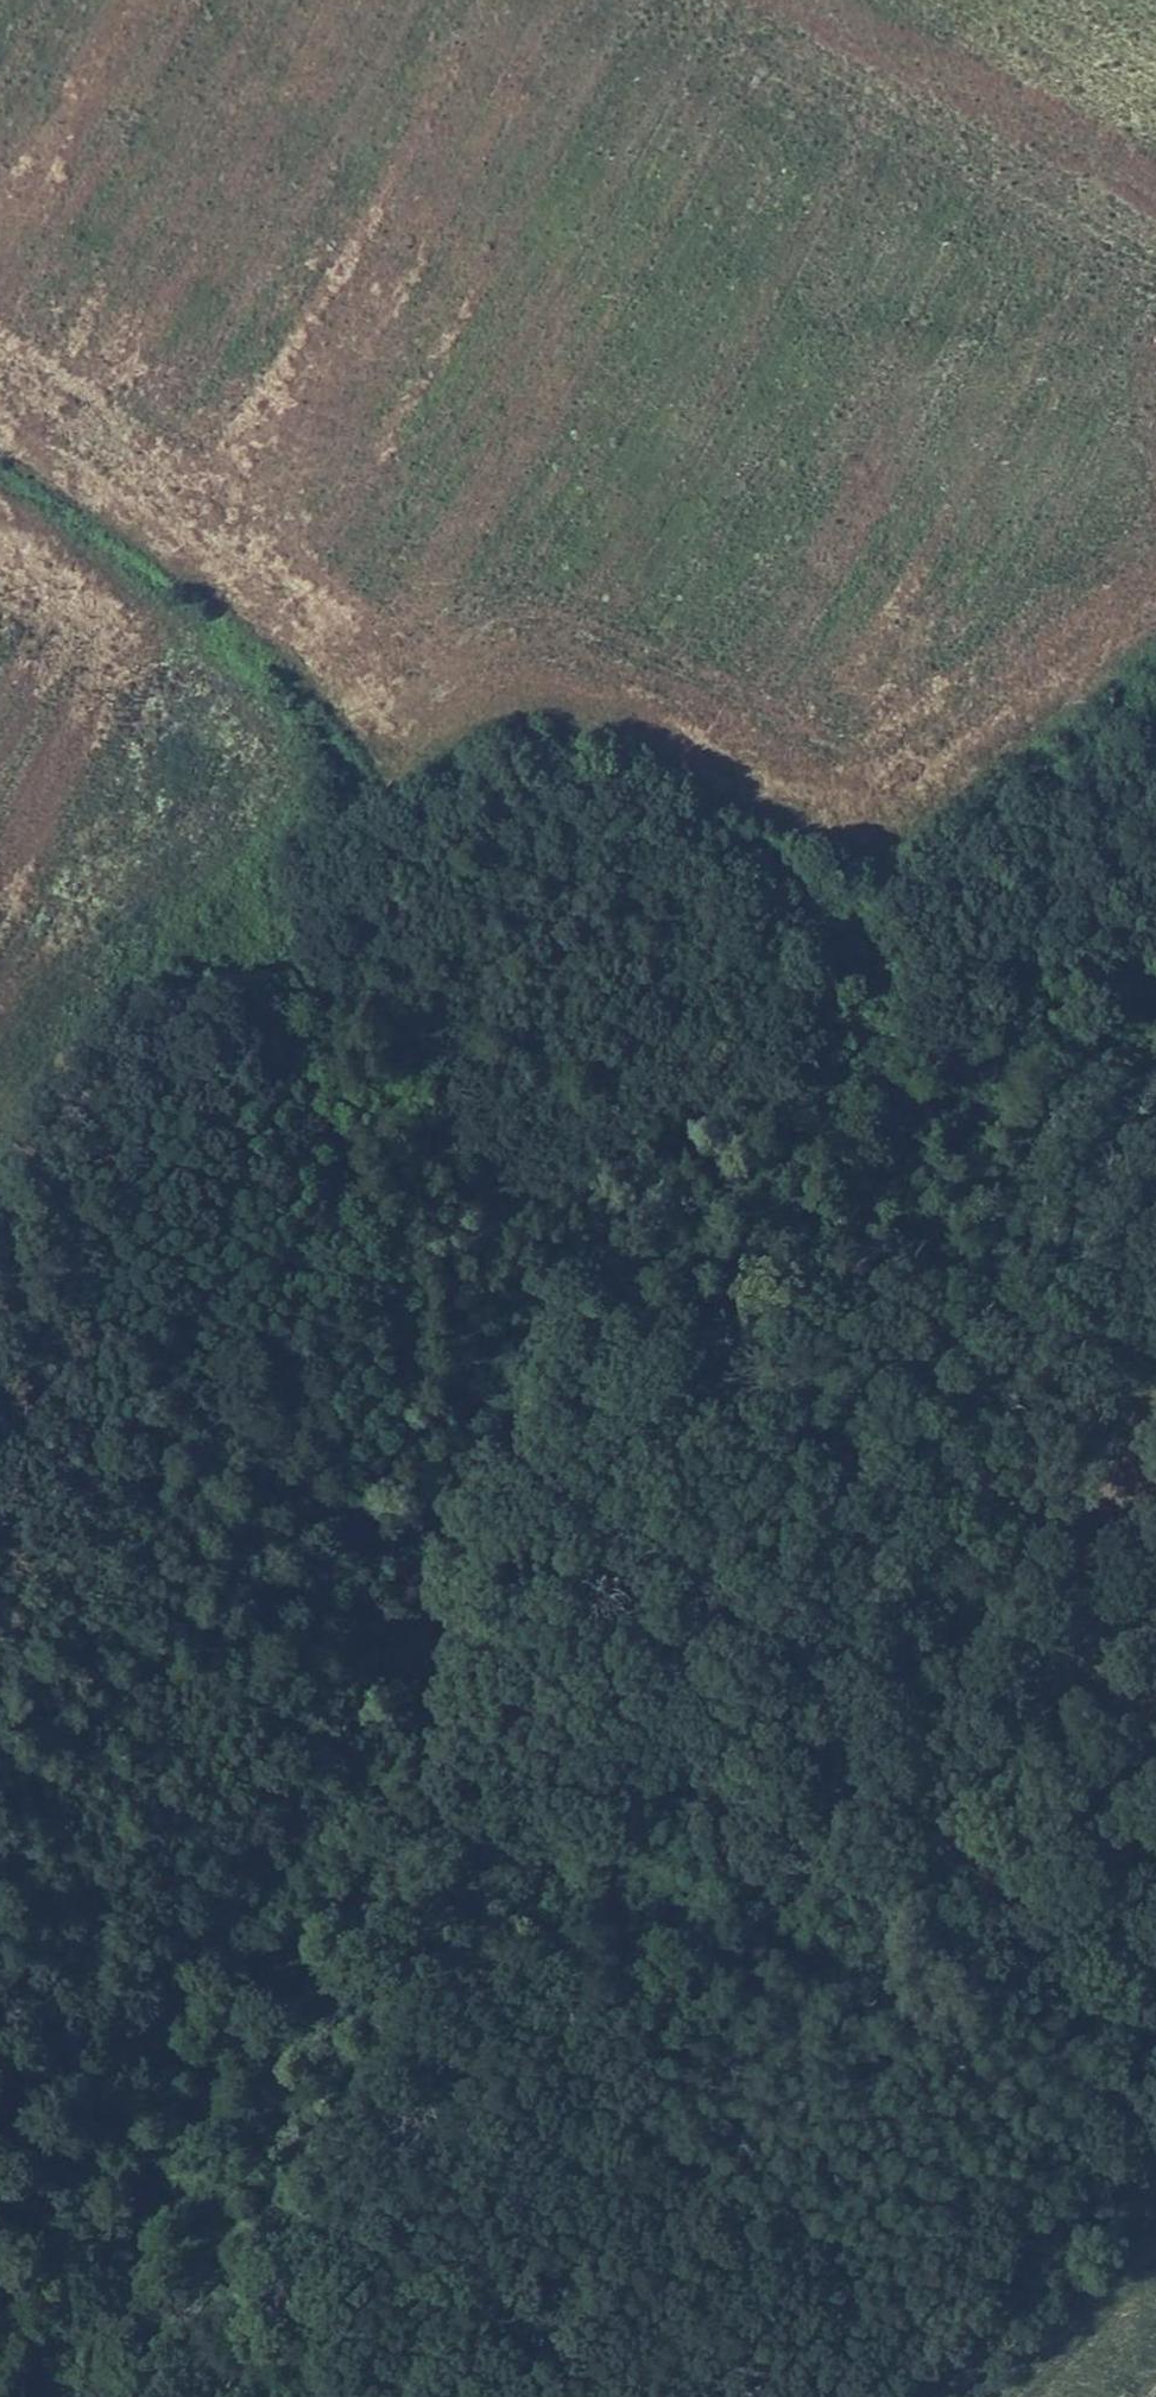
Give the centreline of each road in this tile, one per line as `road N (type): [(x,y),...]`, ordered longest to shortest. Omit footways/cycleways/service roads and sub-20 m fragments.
road 1 (track): [(0,479),(226,640),(279,711),(266,793),(266,884),(363,1054),(481,1190),(595,1205),(683,1161),(909,1150),(1060,1071),(1155,1050)]

